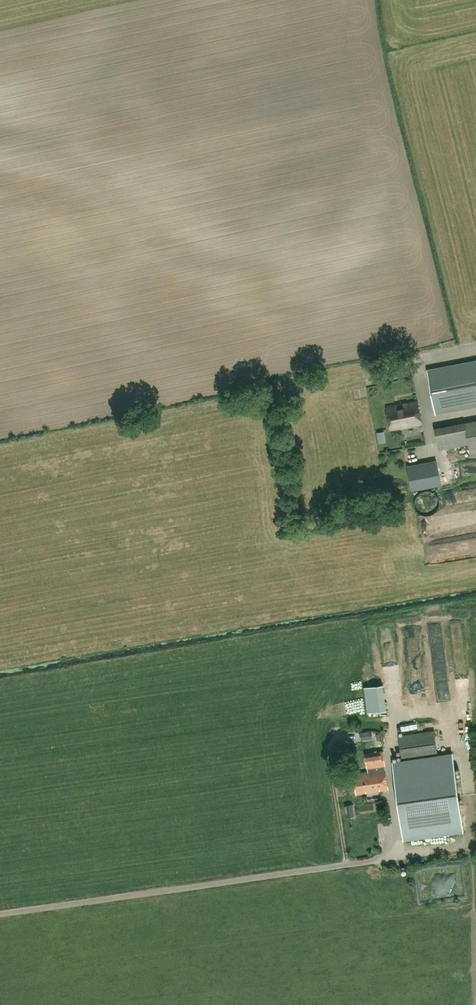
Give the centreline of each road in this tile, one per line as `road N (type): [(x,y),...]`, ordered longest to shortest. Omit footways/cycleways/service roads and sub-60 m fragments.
road 1 (unclassified): [(0,916),(336,868)]

